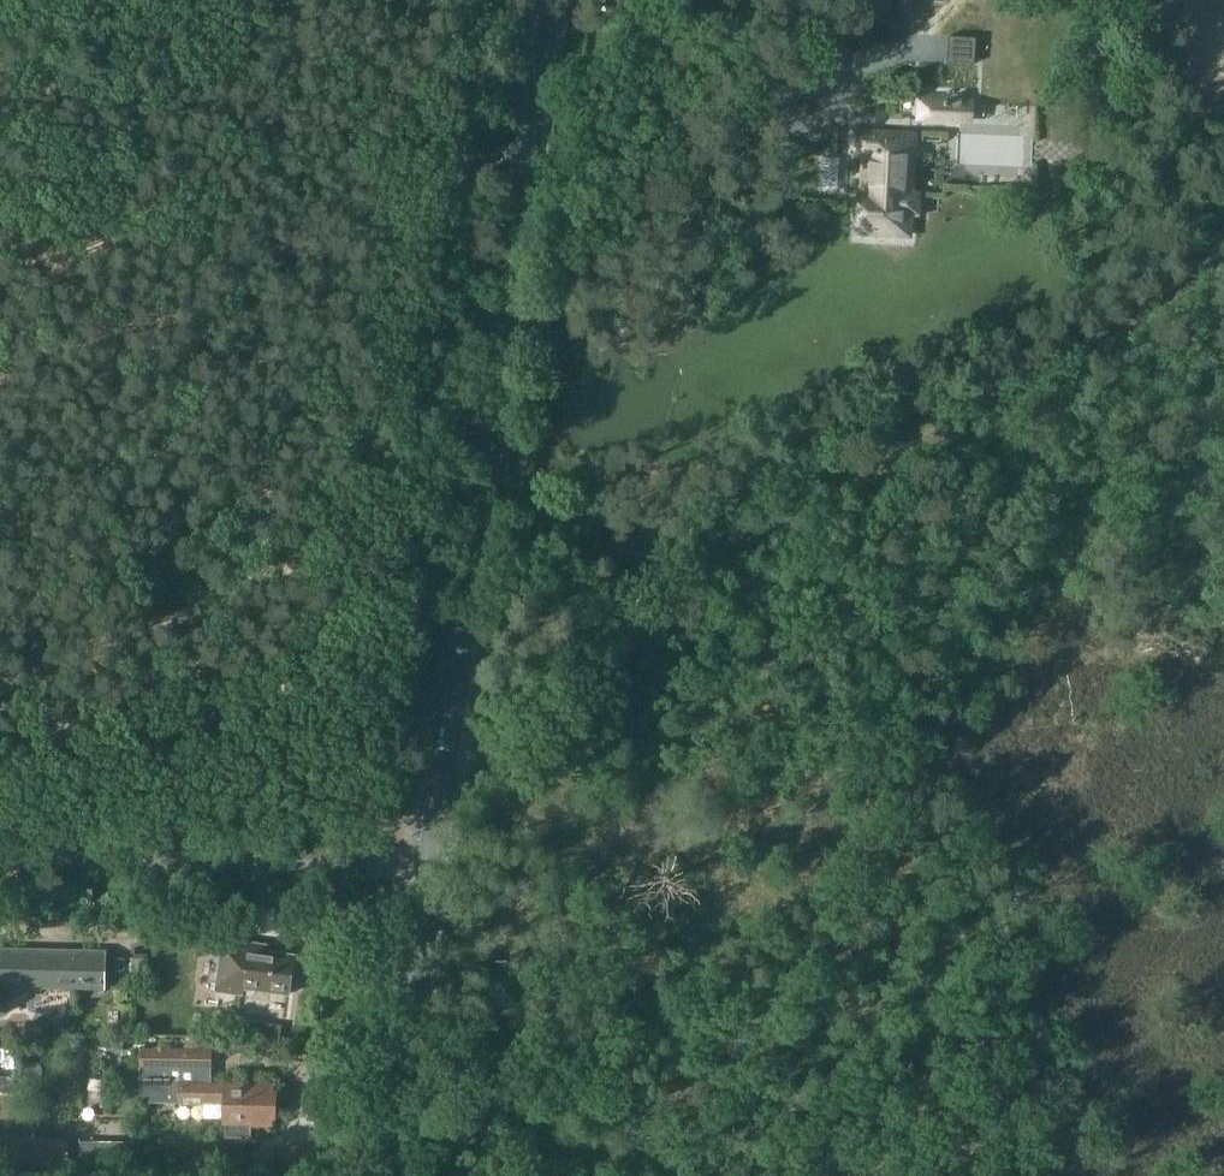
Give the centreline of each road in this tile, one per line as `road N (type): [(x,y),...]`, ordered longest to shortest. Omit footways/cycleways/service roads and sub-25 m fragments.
road 1 (secondary): [(428,866),(544,0)]
road 2 (unclassified): [(428,866),(0,855)]
road 3 (secondary): [(389,1175),(428,866)]

